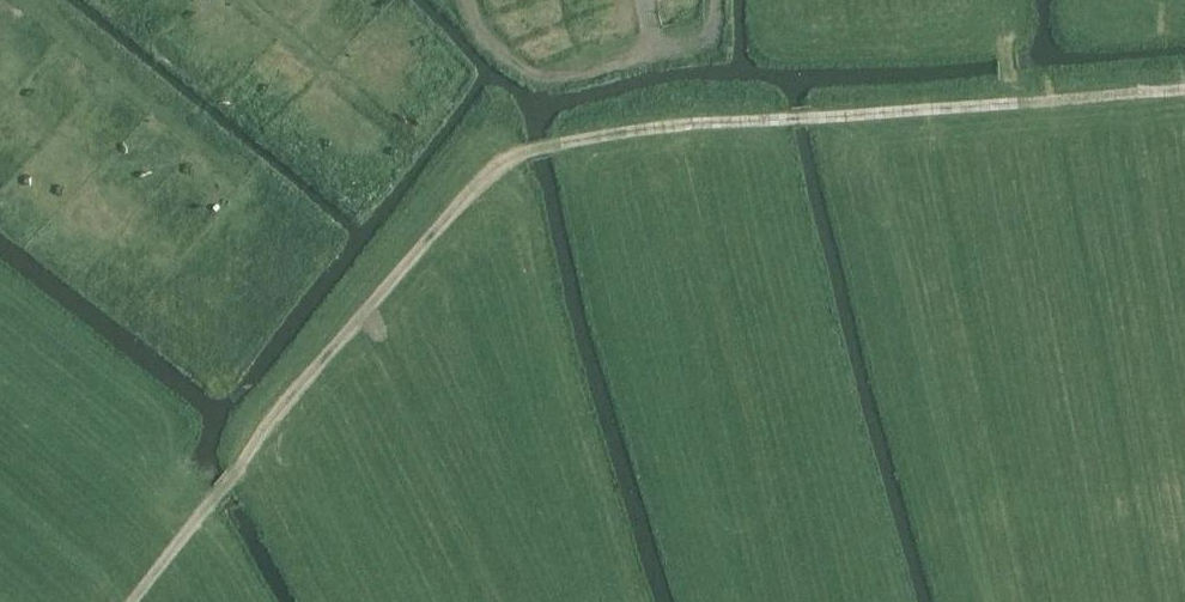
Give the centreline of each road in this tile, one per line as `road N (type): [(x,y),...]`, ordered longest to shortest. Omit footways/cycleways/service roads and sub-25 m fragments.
road 1 (track): [(128,601),(268,427),(518,152),(658,128),(1014,104)]
road 2 (track): [(469,0),(486,41),(529,69),(708,40),(708,0)]
road 3 (track): [(1014,104),(1184,93)]

